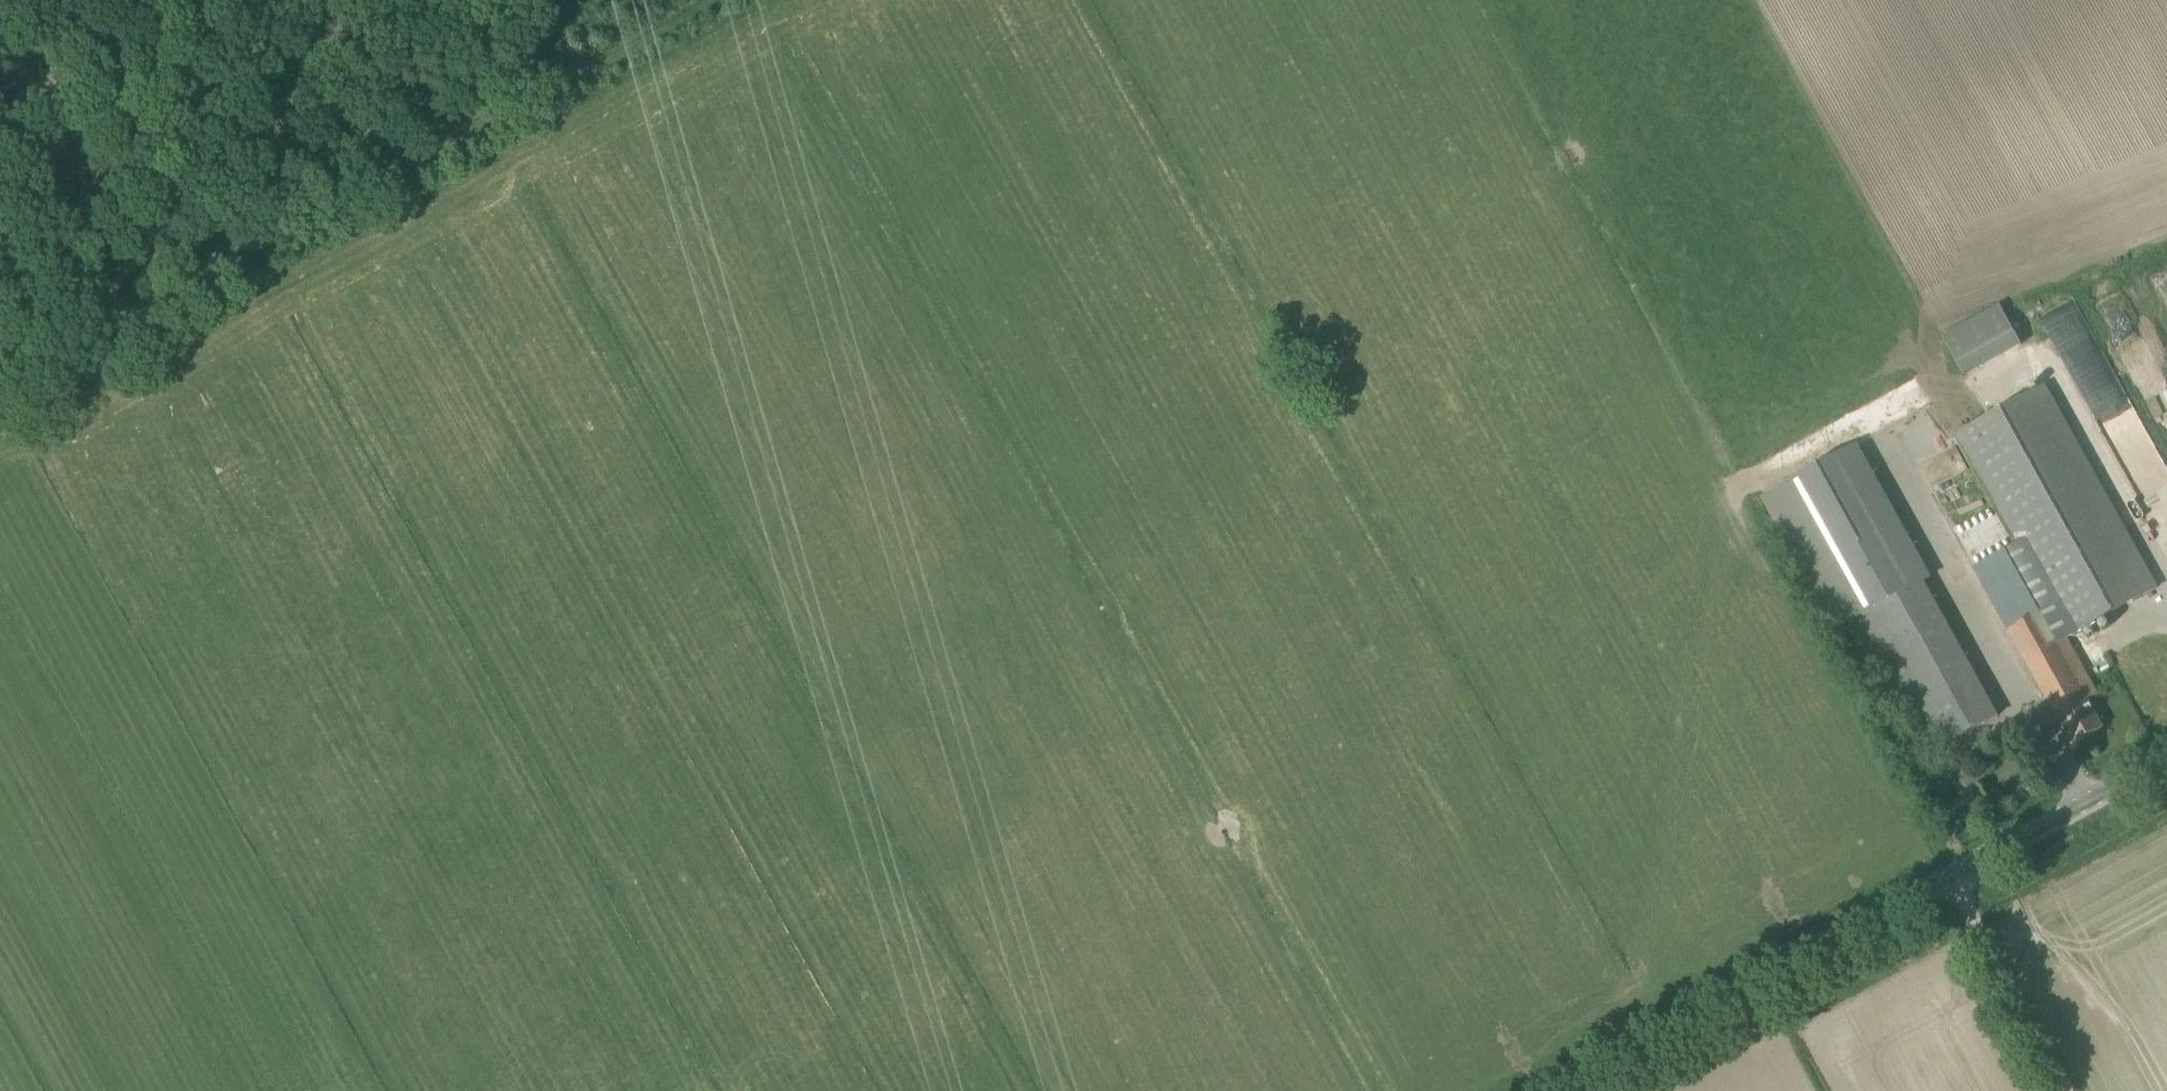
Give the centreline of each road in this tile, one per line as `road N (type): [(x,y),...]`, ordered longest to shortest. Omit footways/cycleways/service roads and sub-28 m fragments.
road 1 (unclassified): [(1556,1090),(2166,750)]
road 2 (track): [(2065,1090),(1943,873)]

